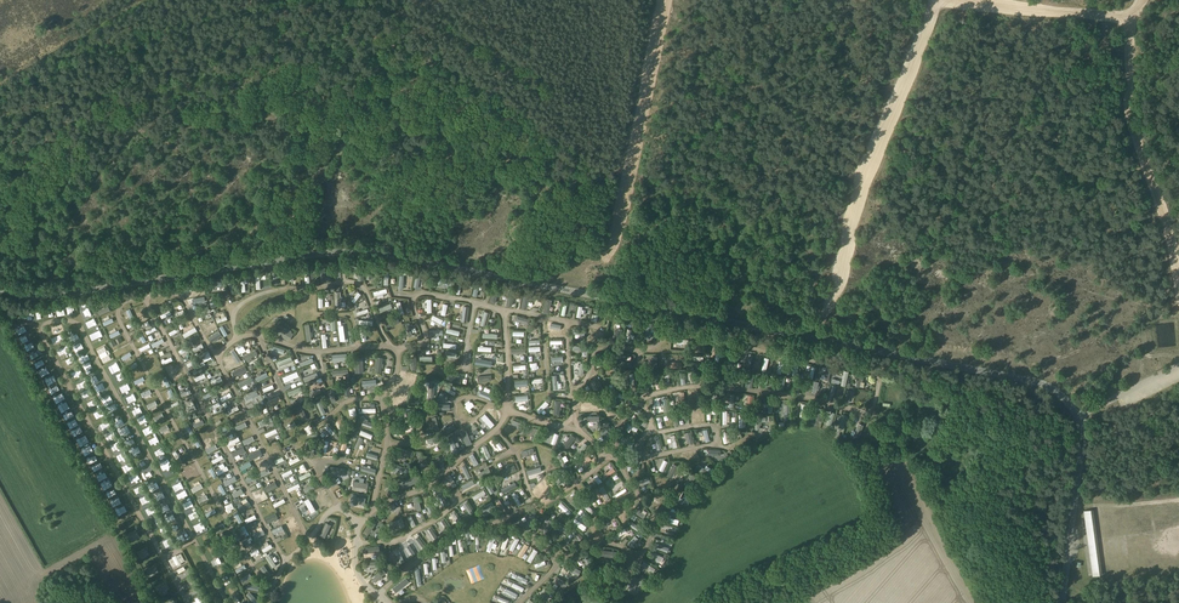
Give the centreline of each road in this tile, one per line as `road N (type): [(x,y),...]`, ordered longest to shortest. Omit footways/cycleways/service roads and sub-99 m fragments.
road 1 (track): [(807,337),(839,283),(863,180),(935,0)]
road 2 (track): [(546,286),(609,254),(615,241),(664,0)]
road 3 (track): [(1178,277),(1129,99),(1130,31),(1142,0)]
road 4 (track): [(970,0),(1133,21)]

